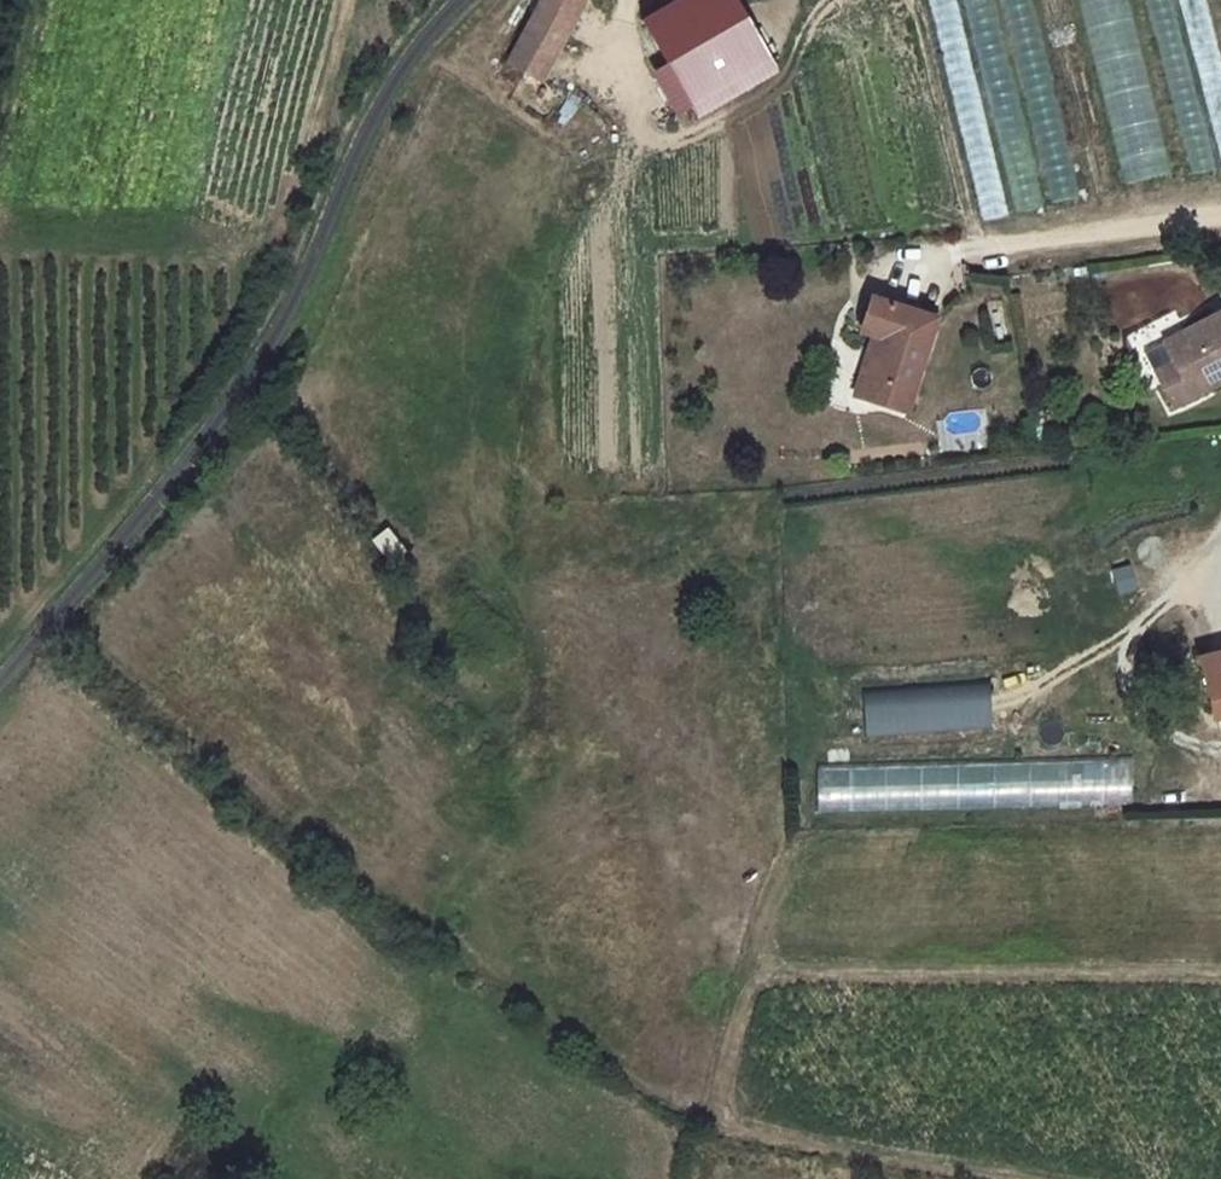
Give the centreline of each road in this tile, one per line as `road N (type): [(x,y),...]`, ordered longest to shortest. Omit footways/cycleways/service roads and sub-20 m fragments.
road 1 (unclassified): [(455,0),(373,102),(300,284),(231,404),(0,685)]
road 2 (track): [(1220,545),(1122,638),(1046,686),(991,705)]

